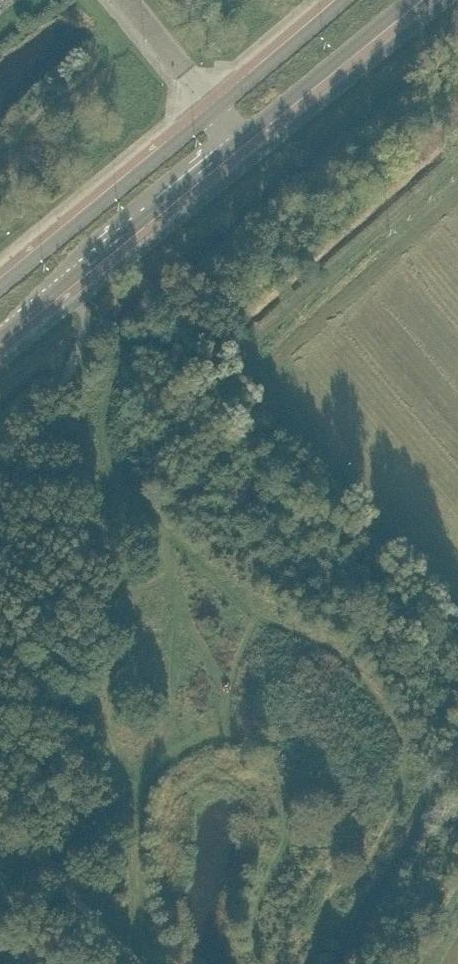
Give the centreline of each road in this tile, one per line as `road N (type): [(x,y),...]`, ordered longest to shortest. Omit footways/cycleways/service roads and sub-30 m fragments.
road 1 (secondary): [(0,334),(240,141)]
road 2 (secondary): [(215,112),(0,286)]
road 3 (secondary): [(240,141),(412,0)]
road 4 (secondary): [(343,0),(215,112)]
road 5 (unclassified): [(124,0),(215,112)]

